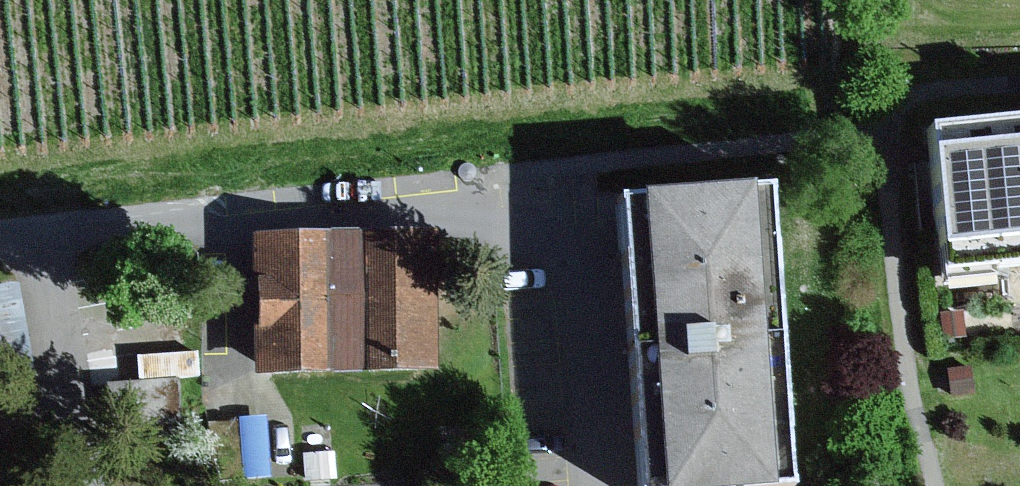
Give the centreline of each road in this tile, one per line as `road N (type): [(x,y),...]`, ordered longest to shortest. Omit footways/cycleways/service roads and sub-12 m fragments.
road 1 (residential): [(0,237),(160,221),(212,228),(478,216),(554,237),(579,269),(589,301),(602,485)]

